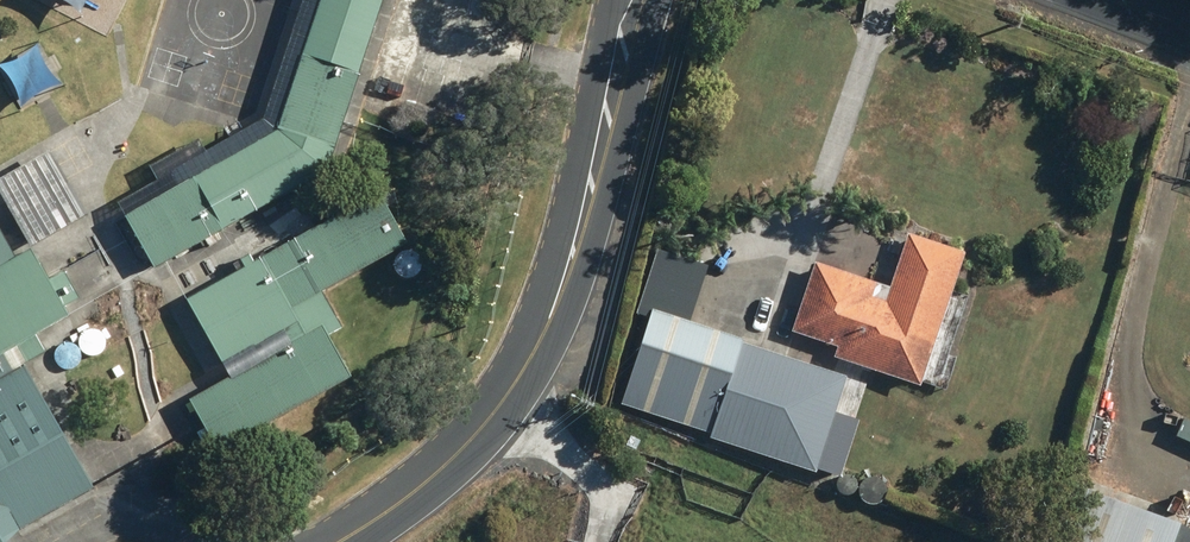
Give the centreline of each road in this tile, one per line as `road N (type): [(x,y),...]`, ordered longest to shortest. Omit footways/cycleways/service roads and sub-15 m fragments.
road 1 (unclassified): [(659,0),(592,258),(527,369)]
road 2 (unclassified): [(527,369),(613,0)]
road 3 (unclassified): [(340,541),(416,494),(527,369)]

